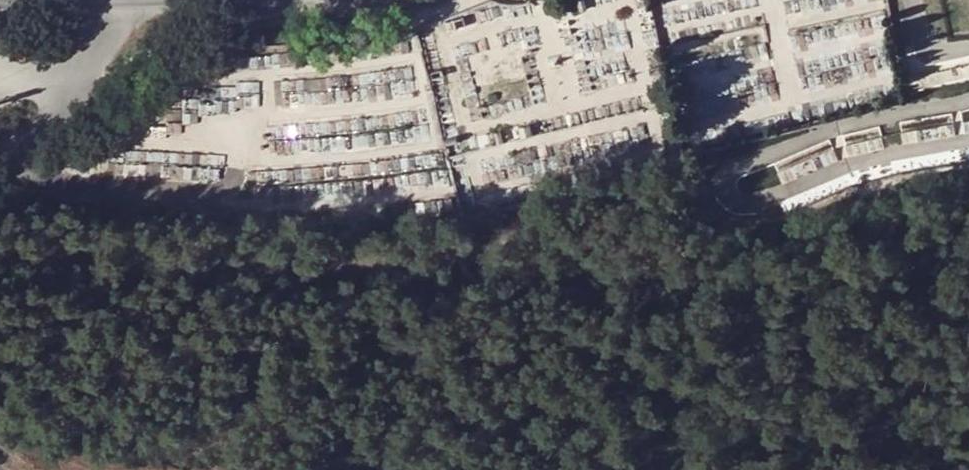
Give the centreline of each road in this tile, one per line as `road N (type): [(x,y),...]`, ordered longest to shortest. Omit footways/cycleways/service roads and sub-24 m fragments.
road 1 (track): [(337,10),(110,71)]
road 2 (unclassified): [(0,167),(42,138),(110,71),(119,0)]

